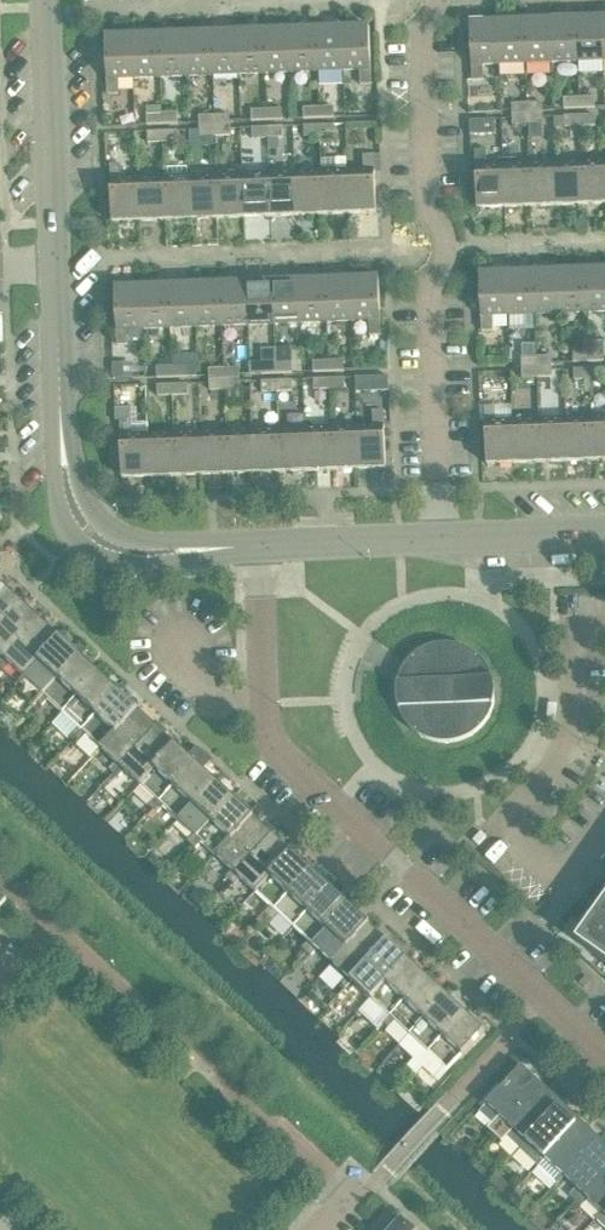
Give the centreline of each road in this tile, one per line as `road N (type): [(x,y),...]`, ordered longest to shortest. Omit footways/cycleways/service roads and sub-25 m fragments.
road 1 (residential): [(604,1054),(279,749),(263,703),(261,545)]
road 2 (residential): [(438,540),(430,281),(447,248),(428,216),(421,34),(436,0)]
road 3 (residential): [(354,1193),(60,925)]
road 4 (tertiary): [(55,265),(47,0)]
road 5 (tertiary): [(67,461),(55,265)]
road 6 (tertiary): [(438,540),(261,545)]
road 7 (tertiary): [(604,534),(438,540)]
road 8 (tertiary): [(67,461),(62,511),(77,546),(98,556),(141,552)]
road 9 (tertiary): [(141,552),(97,525),(67,461)]
road 10 (tertiary): [(261,545),(141,552)]

